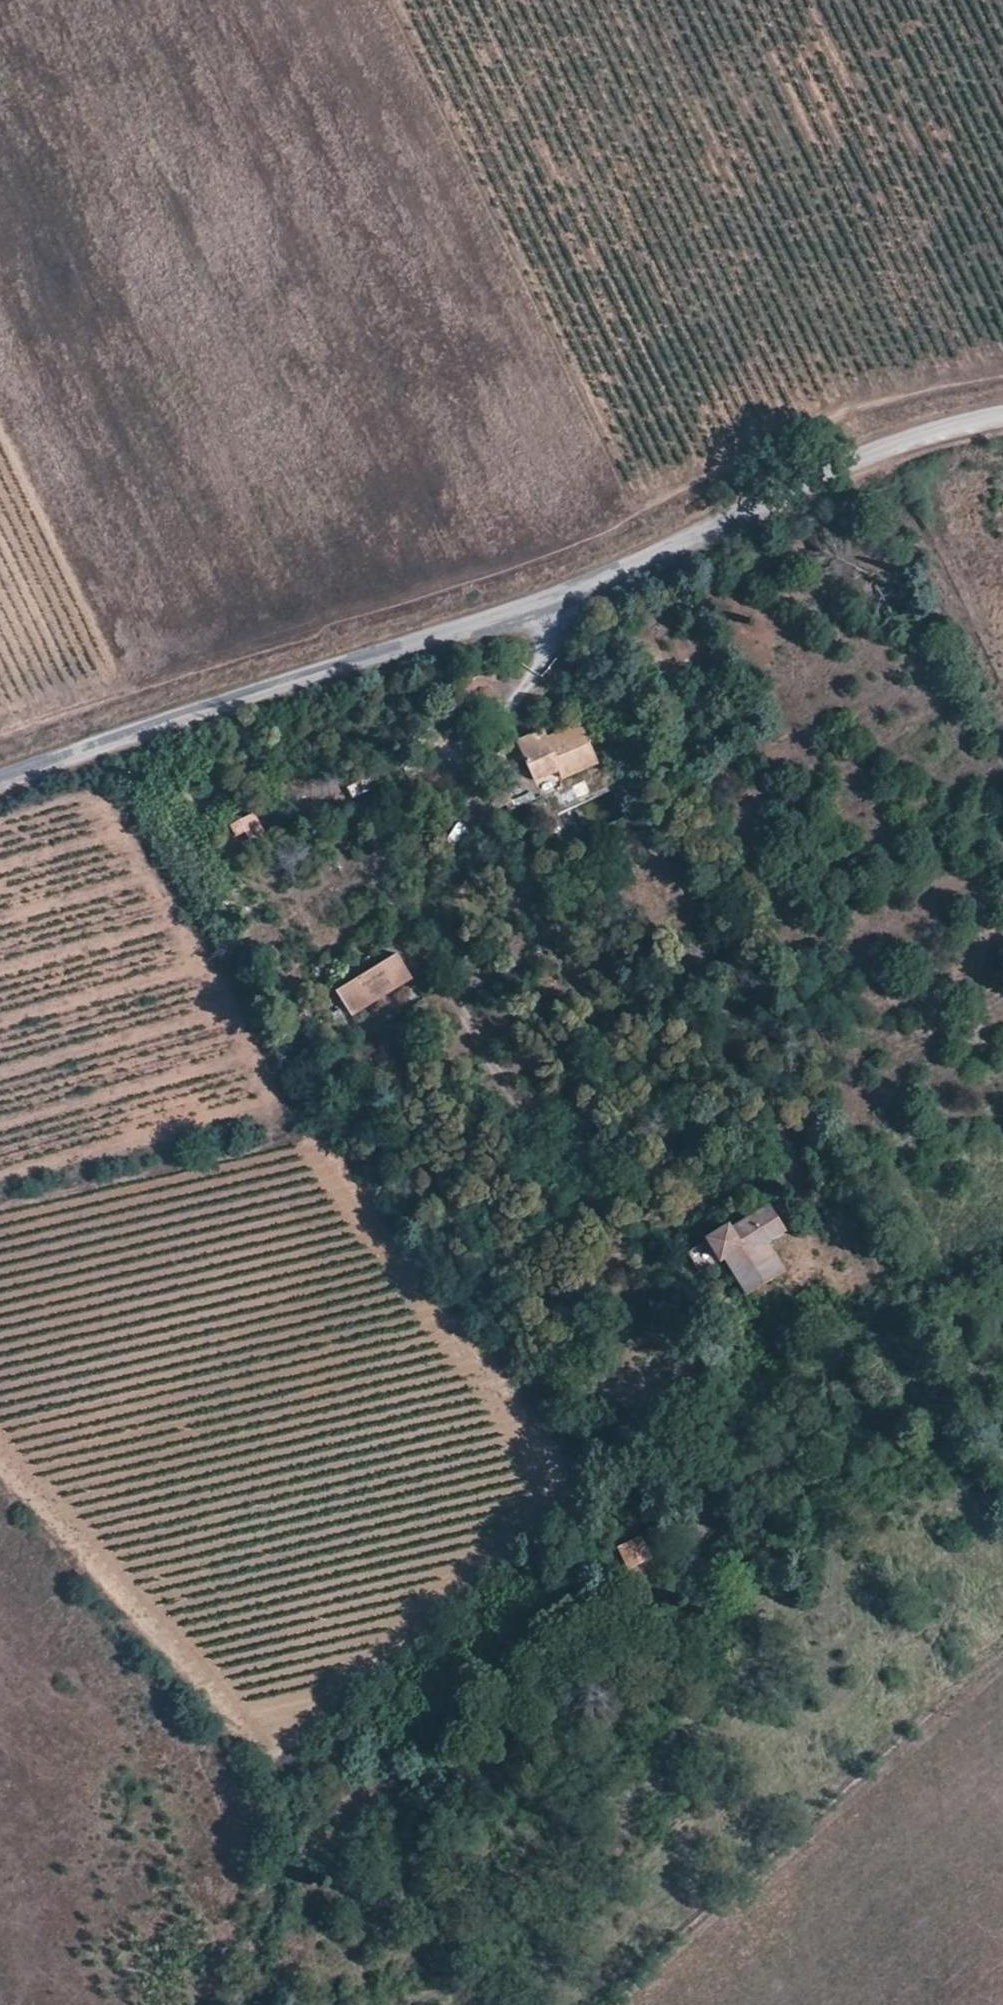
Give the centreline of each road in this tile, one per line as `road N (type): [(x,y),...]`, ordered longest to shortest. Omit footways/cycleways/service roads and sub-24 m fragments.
road 1 (unclassified): [(0,775),(561,598),(871,451),(1002,412)]

